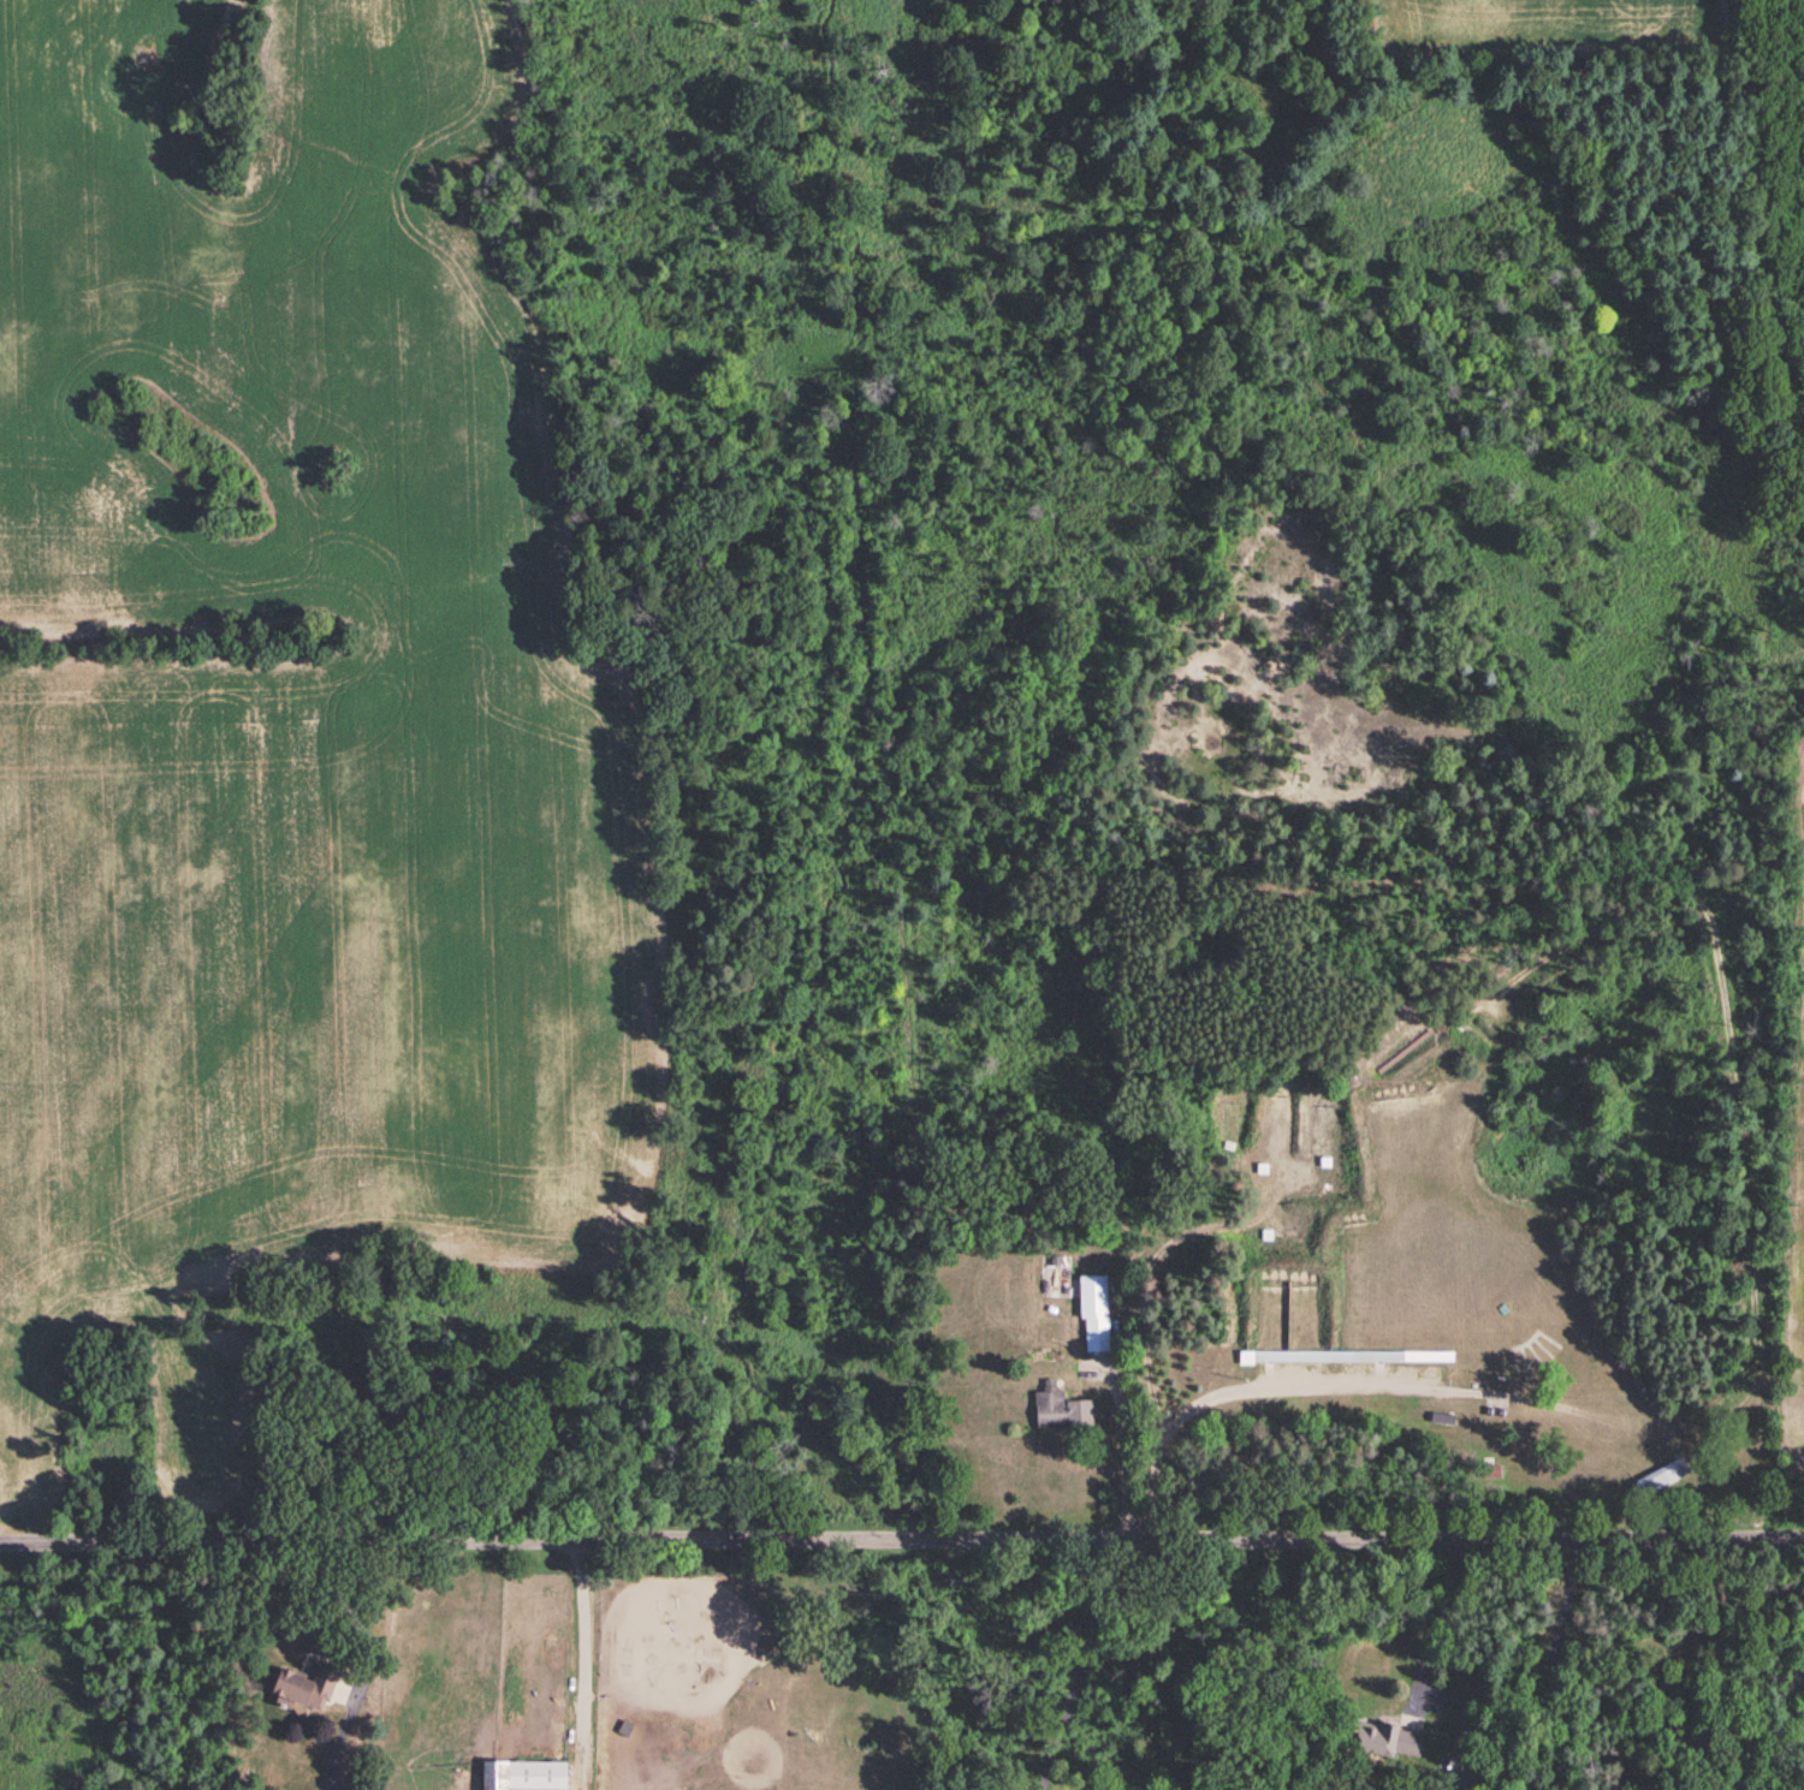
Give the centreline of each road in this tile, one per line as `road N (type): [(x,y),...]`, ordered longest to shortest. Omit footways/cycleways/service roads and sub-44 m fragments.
road 1 (residential): [(0,1539),(1803,1539)]
road 2 (residential): [(1749,1539),(1751,897),(1741,839),(1713,817),(1578,799),(1503,763)]

